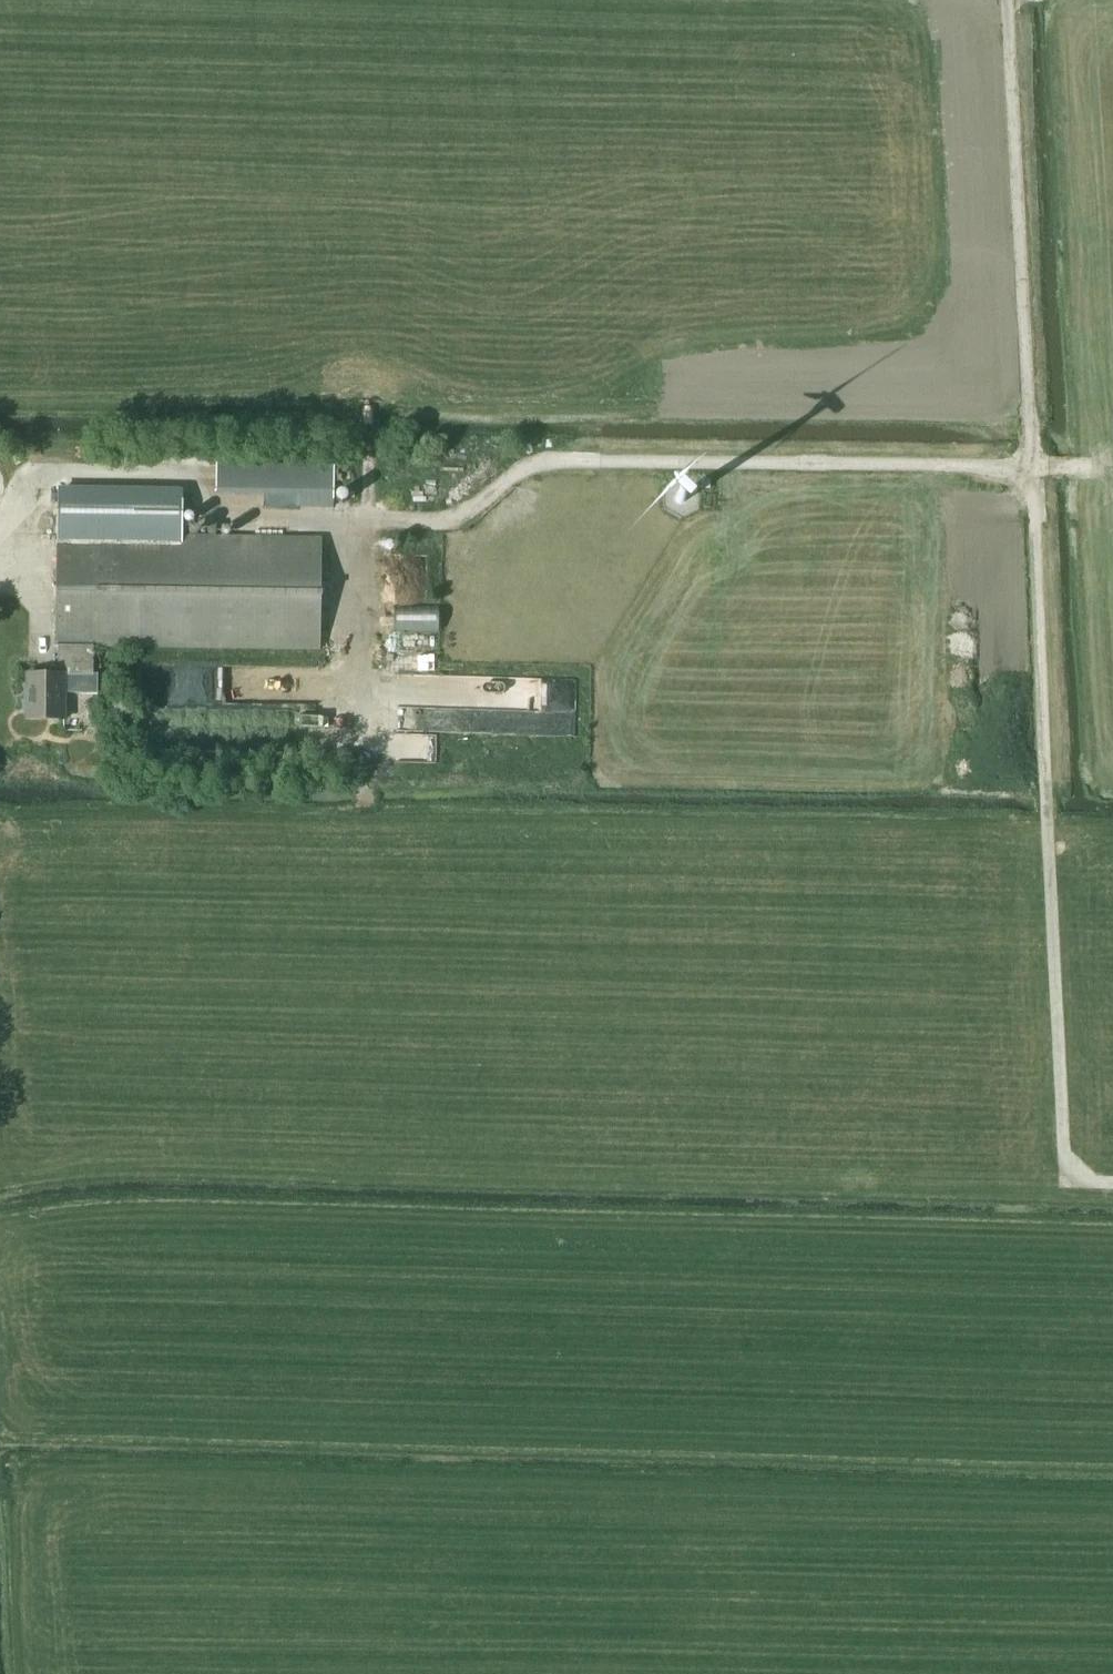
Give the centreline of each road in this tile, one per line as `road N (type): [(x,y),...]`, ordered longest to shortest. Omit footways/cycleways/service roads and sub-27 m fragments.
road 1 (track): [(1006,0),(1066,1183),(1112,1183)]
road 2 (track): [(0,524),(24,485),(48,473),(173,476),(221,511),(262,518),(408,522),(456,518),(516,474),(559,461),(1091,468)]

